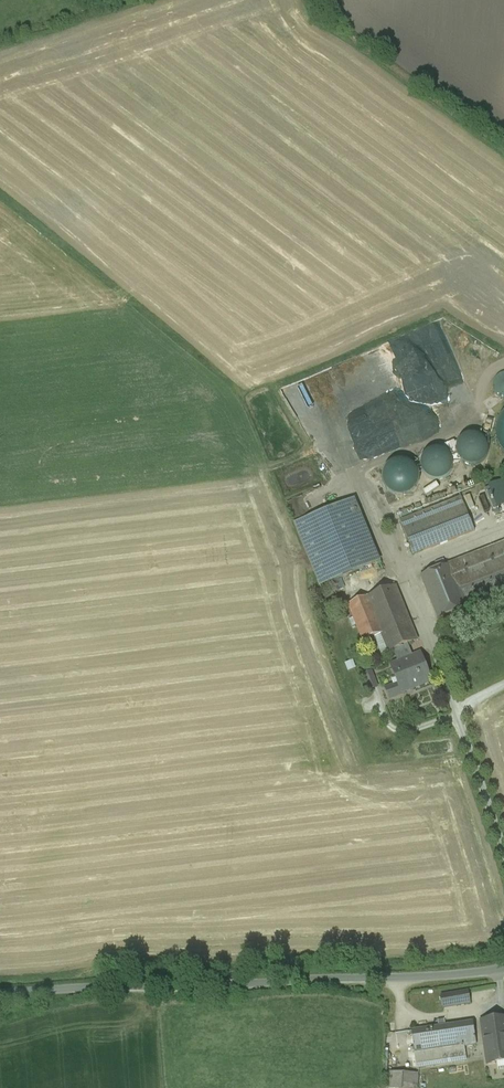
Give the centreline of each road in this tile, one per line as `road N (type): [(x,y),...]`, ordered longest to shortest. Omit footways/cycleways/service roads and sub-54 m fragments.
road 1 (residential): [(0,995),(503,968)]

